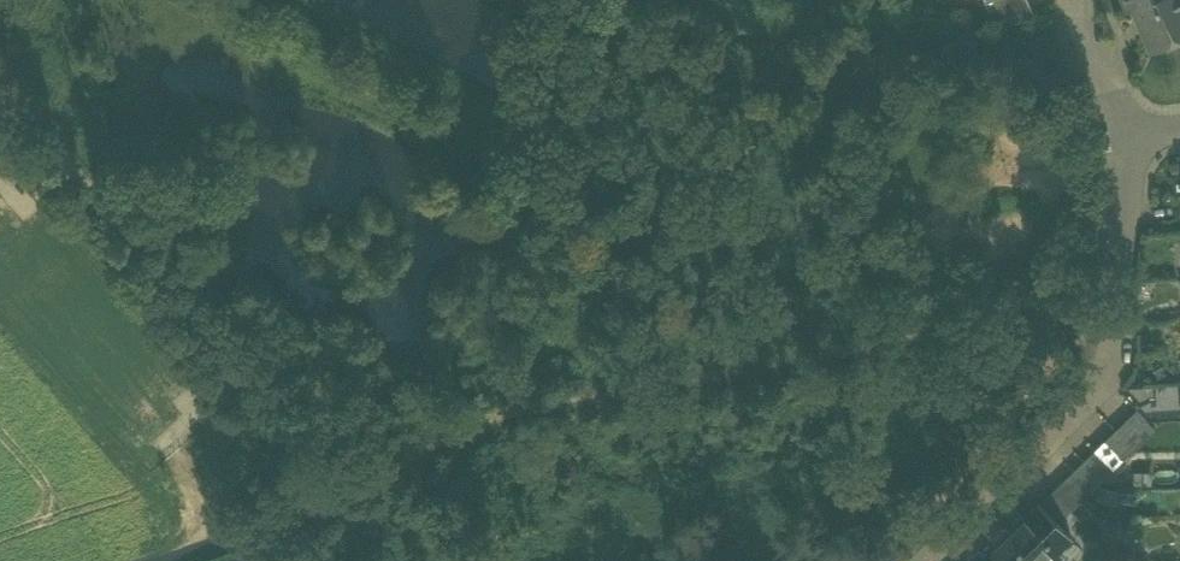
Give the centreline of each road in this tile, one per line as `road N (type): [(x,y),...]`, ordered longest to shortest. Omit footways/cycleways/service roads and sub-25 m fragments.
road 1 (residential): [(1132,129),(1123,361),(929,560)]
road 2 (residential): [(1075,0),(1132,129)]

